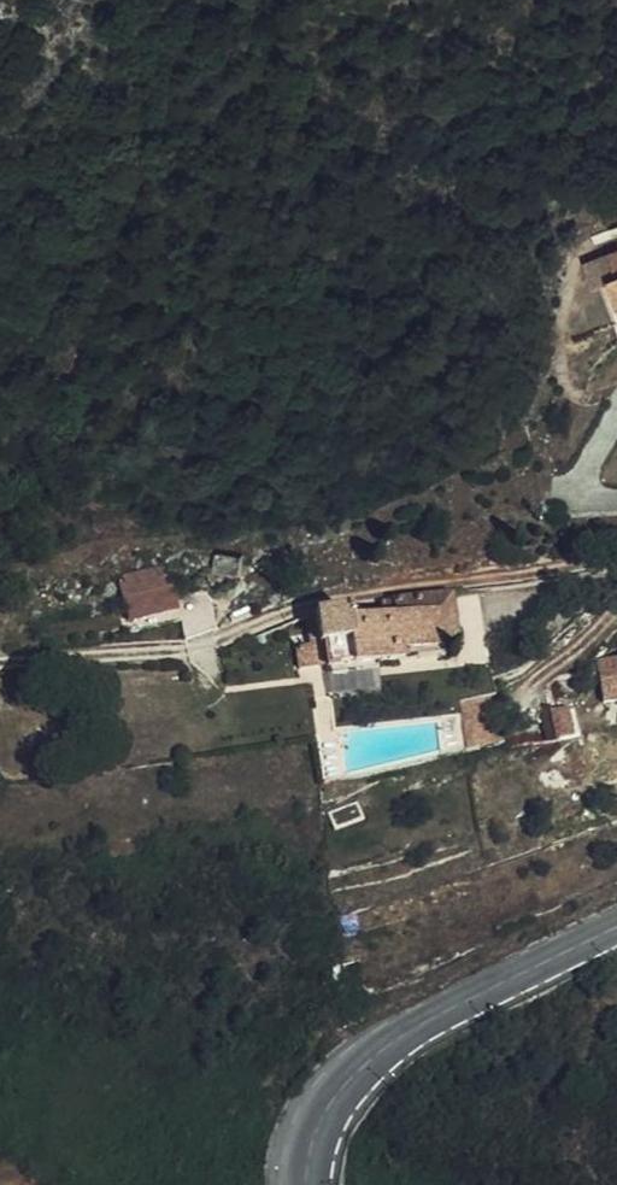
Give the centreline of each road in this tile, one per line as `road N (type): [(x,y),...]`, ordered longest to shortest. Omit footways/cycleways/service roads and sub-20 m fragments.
road 1 (track): [(616,556),(553,574),(328,587),(206,643),(0,659)]
road 2 (secondary): [(306,1184),(310,1143),(324,1115),(372,1058),(411,1028),(616,926)]

